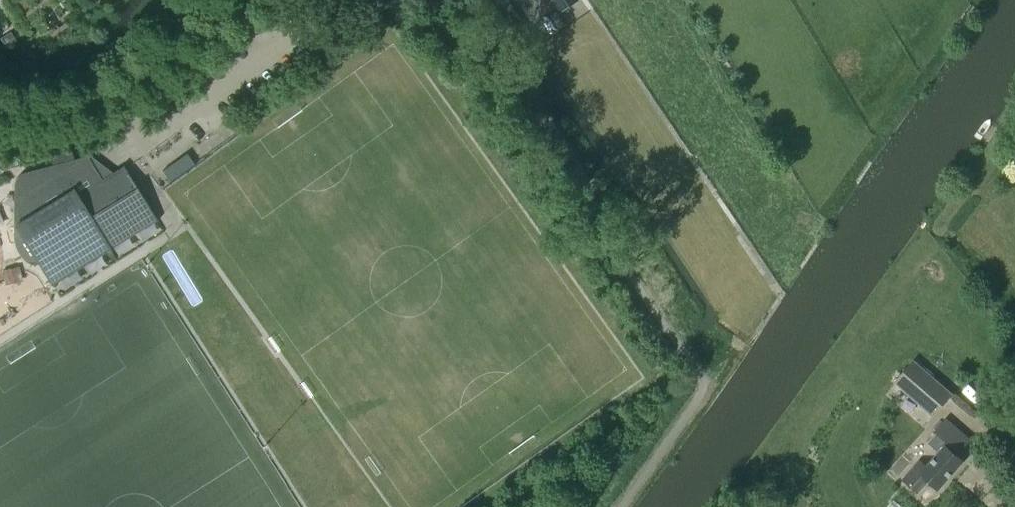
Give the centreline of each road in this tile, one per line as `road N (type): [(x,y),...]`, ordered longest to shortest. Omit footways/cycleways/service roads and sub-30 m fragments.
road 1 (tertiary): [(192,0),(153,58),(110,95),(63,109),(0,109)]

